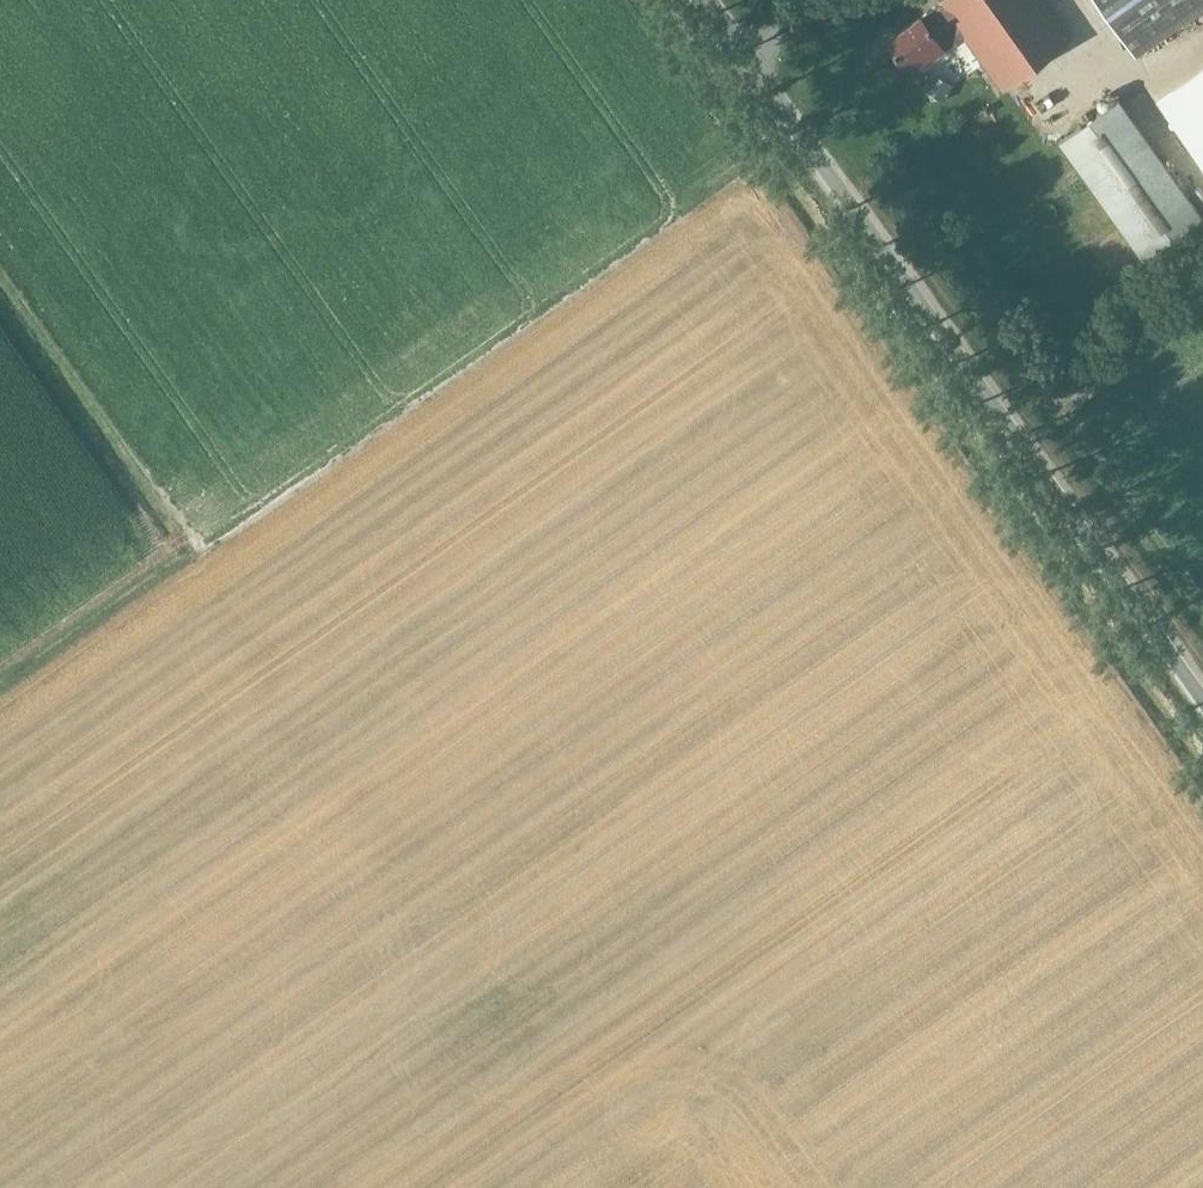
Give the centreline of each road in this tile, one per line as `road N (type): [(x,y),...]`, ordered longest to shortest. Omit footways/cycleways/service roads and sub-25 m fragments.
road 1 (unclassified): [(1202,699),(705,0)]

